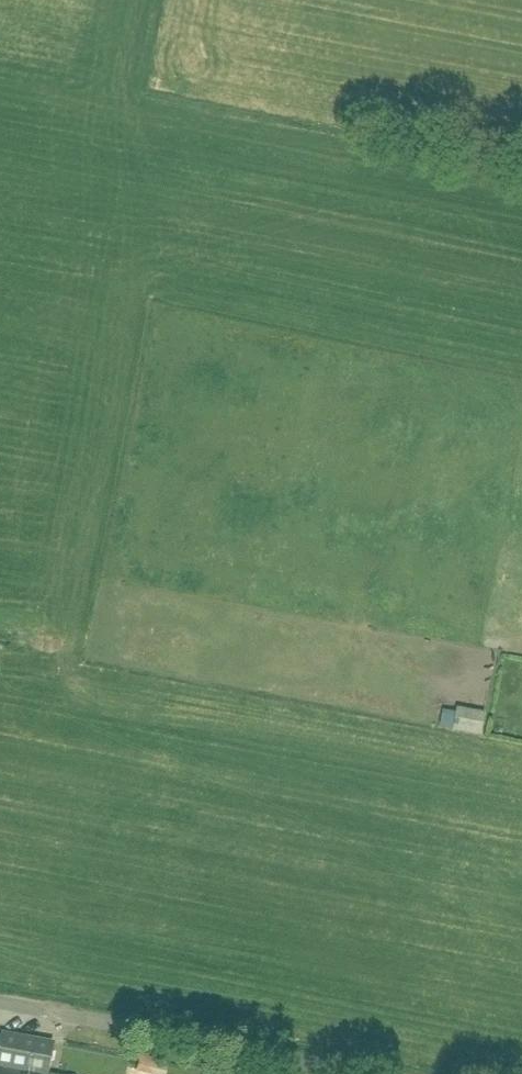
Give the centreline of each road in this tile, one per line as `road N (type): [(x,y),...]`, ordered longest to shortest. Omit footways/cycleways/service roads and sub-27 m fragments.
road 1 (unclassified): [(376,1073),(0,1002)]

